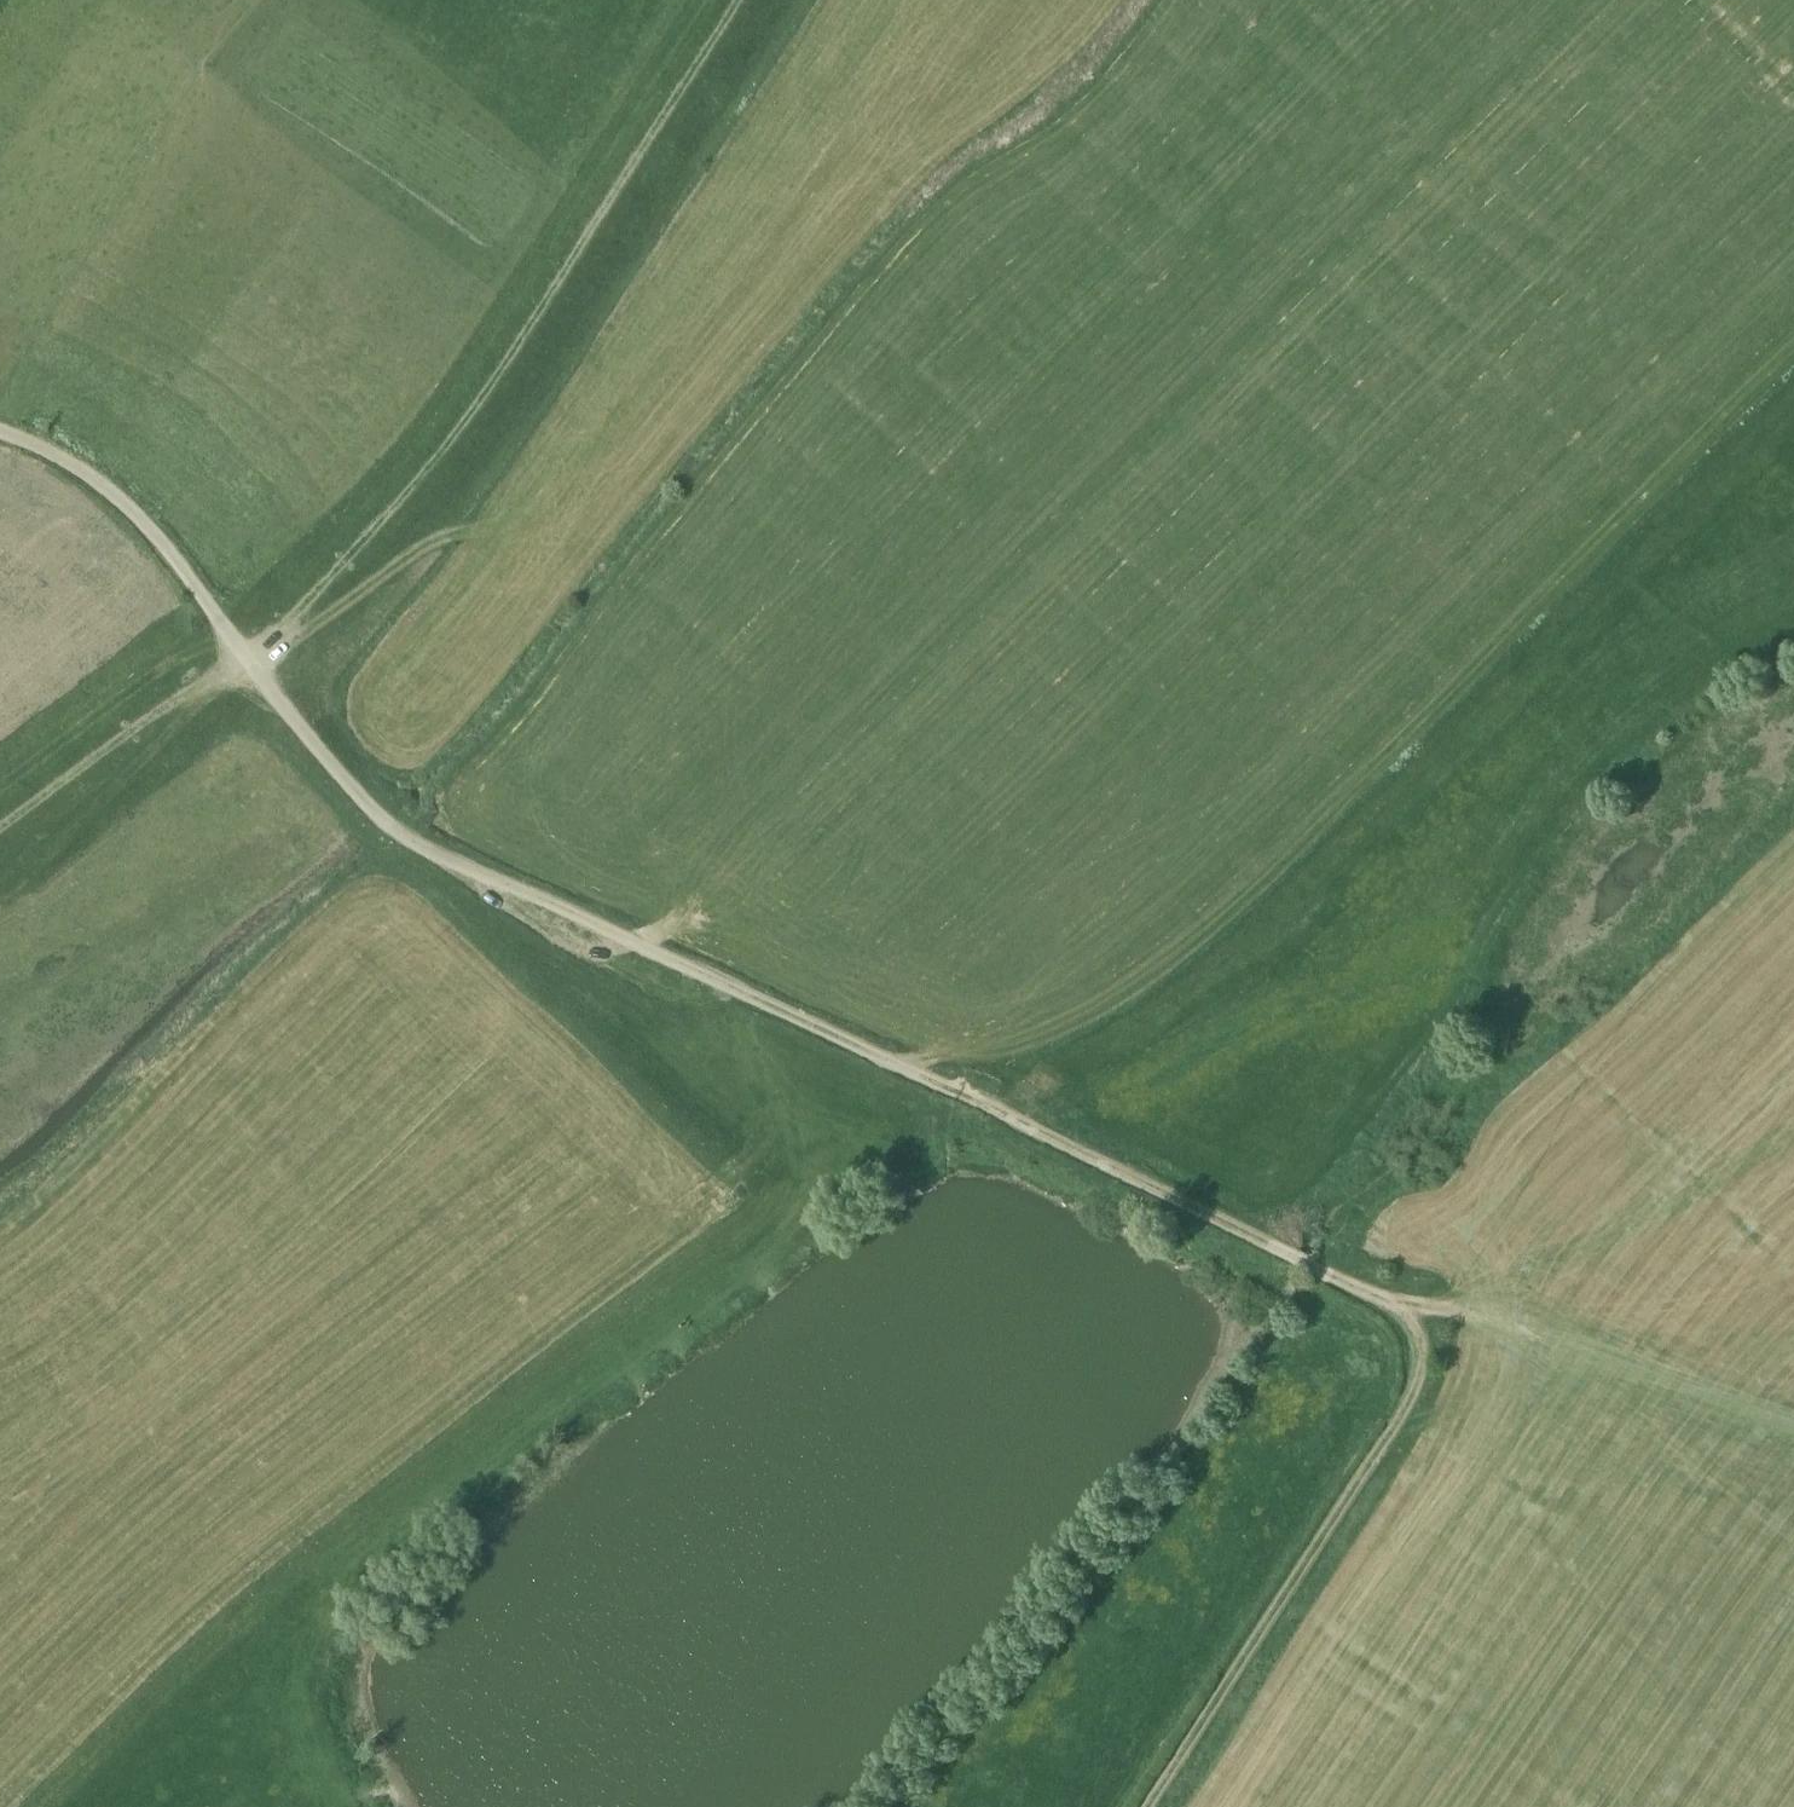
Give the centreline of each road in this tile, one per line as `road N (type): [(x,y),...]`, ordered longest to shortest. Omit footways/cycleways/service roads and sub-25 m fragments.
road 1 (track): [(1146,1806),(1419,1387),(1424,1352),(1411,1320),(378,823),(266,687)]
road 2 (track): [(1793,1399),(1469,1286),(1368,1296)]
road 3 (unclassified): [(266,687),(140,520),(53,453),(0,431)]
road 4 (track): [(245,659),(179,697),(0,840)]

